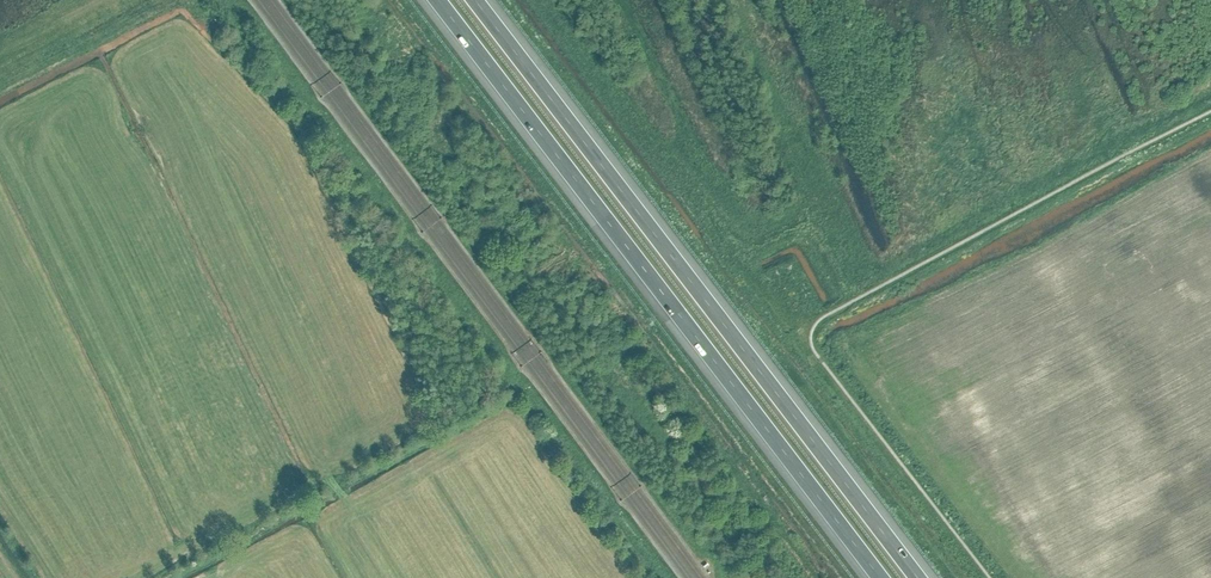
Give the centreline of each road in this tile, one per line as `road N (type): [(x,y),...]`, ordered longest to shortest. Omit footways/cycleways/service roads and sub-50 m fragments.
road 1 (motorway): [(437,0),(879,577)]
road 2 (motorway): [(915,577),(474,0)]

